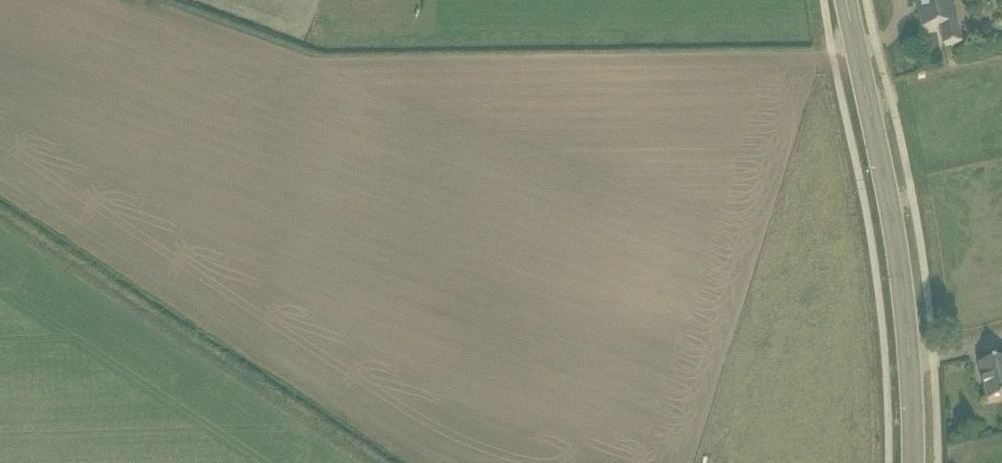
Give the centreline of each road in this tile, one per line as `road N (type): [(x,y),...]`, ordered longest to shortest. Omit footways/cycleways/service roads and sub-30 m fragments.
road 1 (secondary): [(913,462),(893,234),(850,0)]

